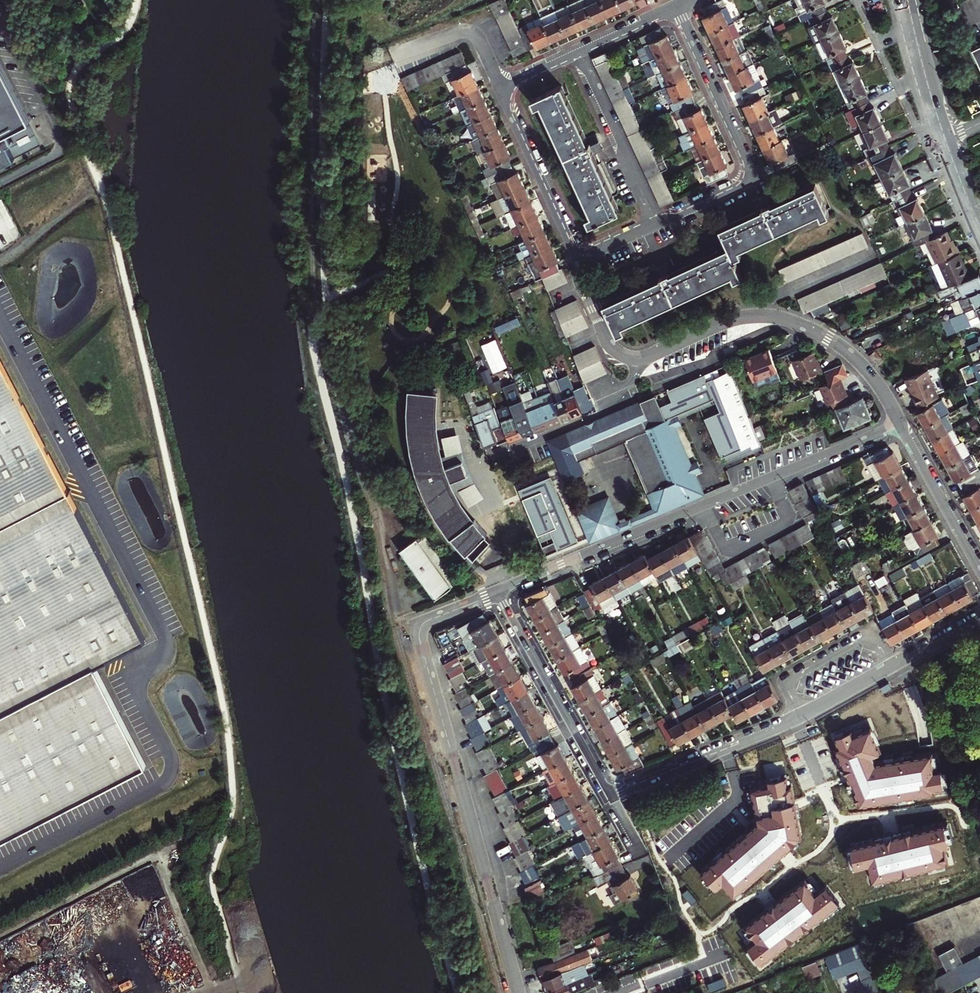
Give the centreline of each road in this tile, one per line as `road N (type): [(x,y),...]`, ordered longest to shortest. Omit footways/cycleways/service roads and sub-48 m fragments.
road 1 (residential): [(518,992),(420,635),(432,618),(497,592)]
road 2 (residential): [(900,425),(497,592)]
road 3 (residential): [(609,794),(780,727),(892,666)]
road 4 (residential): [(645,358),(744,318),(787,321),(853,357),(900,425)]
road 5 (residential): [(676,6),(746,172),(732,188),(657,222)]
road 6 (track): [(0,889),(228,774)]
road 7 (secondary): [(979,228),(937,115),(907,0)]
road 8 (residential): [(497,592),(609,794)]
road 9 (residential): [(482,458),(606,404),(645,358)]
road 10 (residential): [(501,87),(578,259)]
road 11 (residential): [(657,222),(578,52)]
road 12 (residential): [(979,573),(900,425)]
road 13 (residential): [(501,87),(471,32),(398,54)]
road 14 (residential): [(578,259),(606,340),(645,358)]

